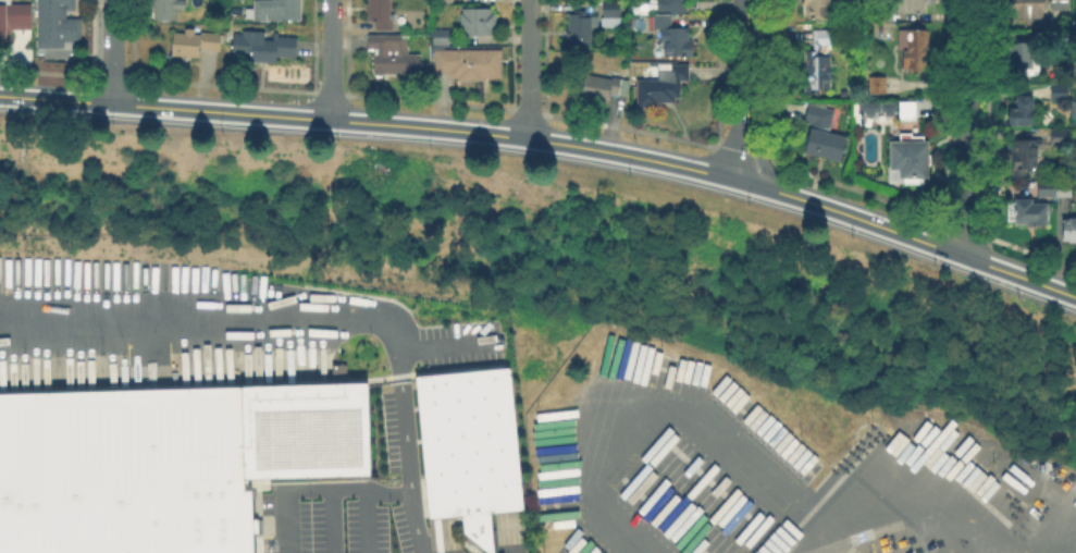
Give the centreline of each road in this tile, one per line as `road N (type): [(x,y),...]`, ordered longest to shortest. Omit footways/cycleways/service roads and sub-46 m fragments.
road 1 (secondary): [(745,181),(491,133),(0,95)]
road 2 (secondary): [(1075,296),(745,181)]
road 3 (residential): [(965,256),(967,0)]
road 4 (tertiary): [(745,181),(745,0)]
road 5 (residential): [(525,138),(529,0)]

